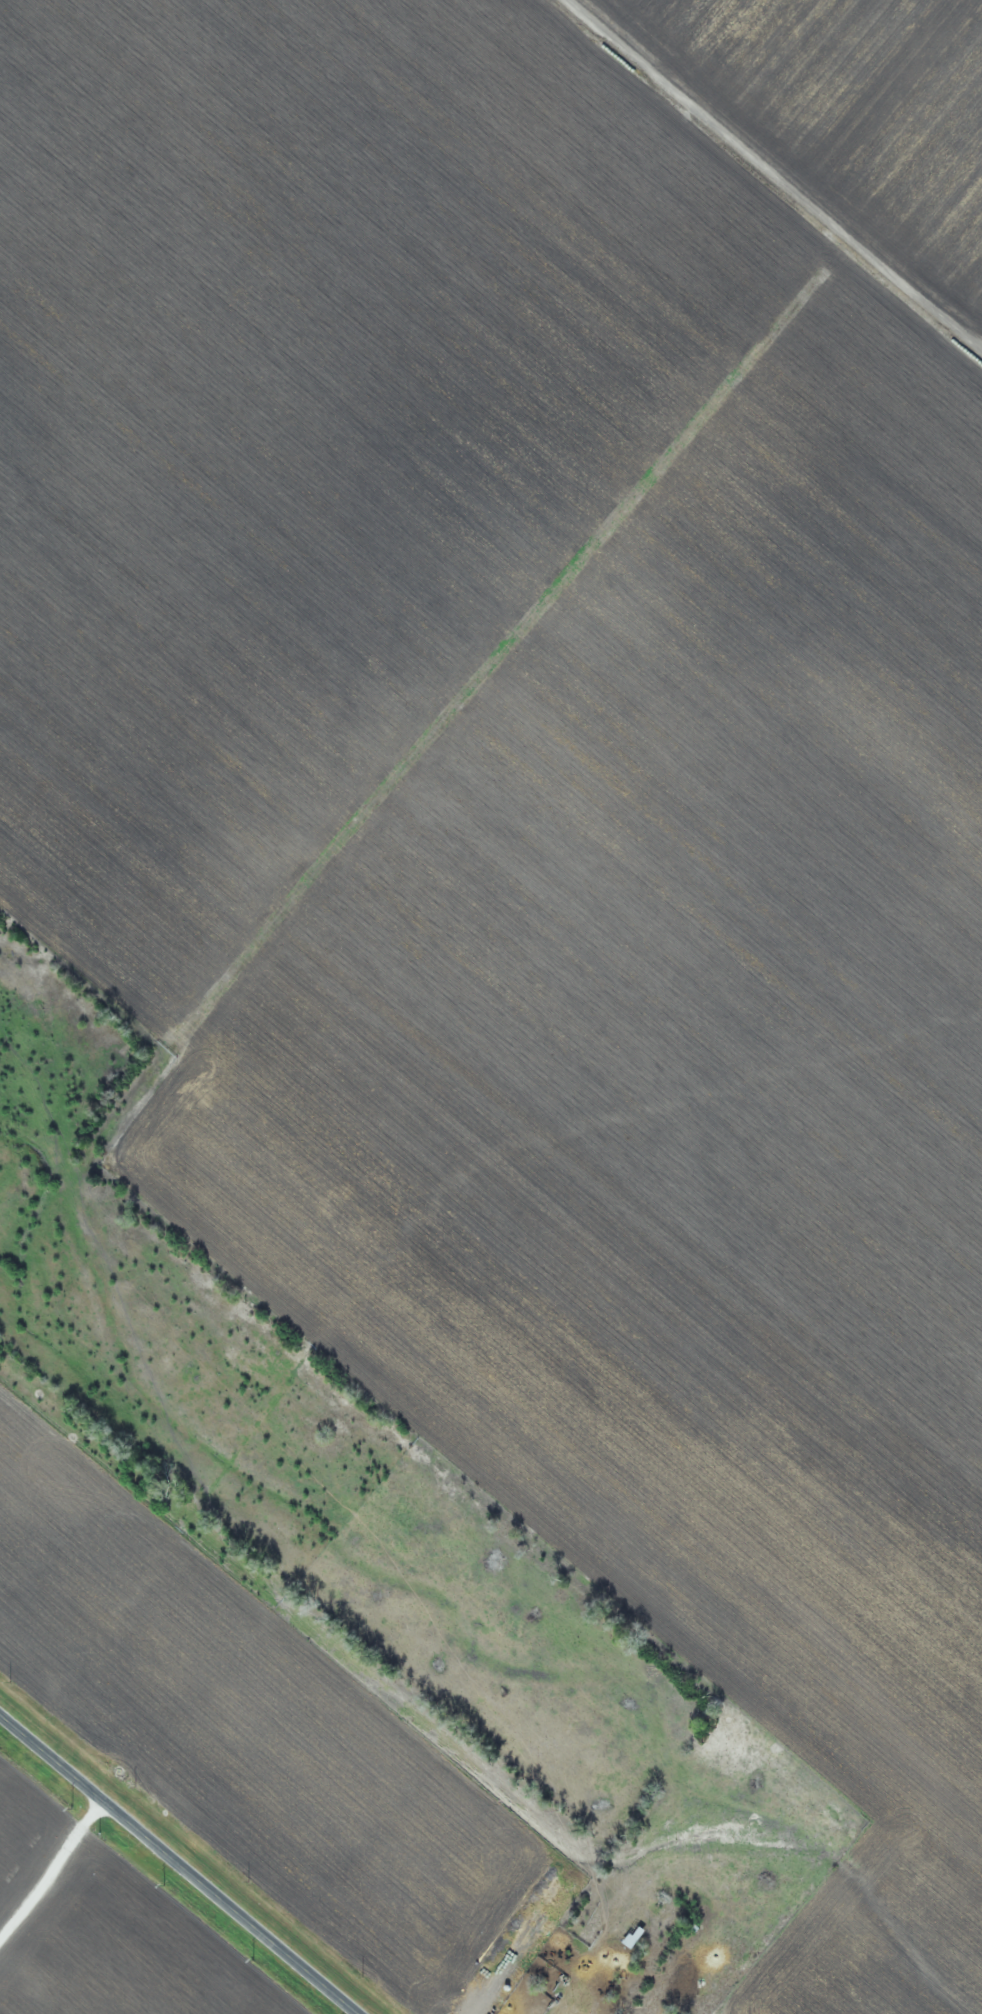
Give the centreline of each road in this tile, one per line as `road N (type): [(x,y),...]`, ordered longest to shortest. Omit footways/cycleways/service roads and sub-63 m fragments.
road 1 (secondary): [(0,1715),(358,2013)]

